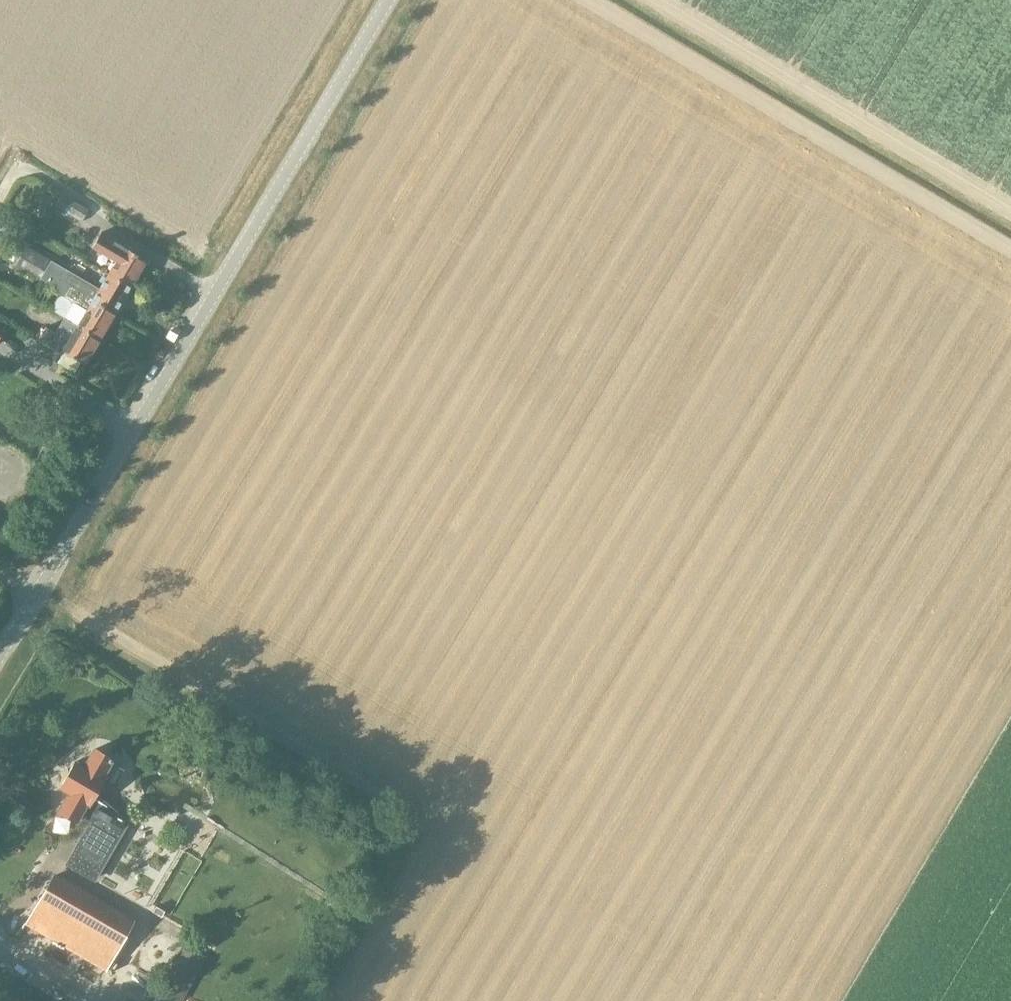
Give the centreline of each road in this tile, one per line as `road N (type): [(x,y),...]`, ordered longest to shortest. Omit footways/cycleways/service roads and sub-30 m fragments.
road 1 (unclassified): [(0,653),(388,0)]

